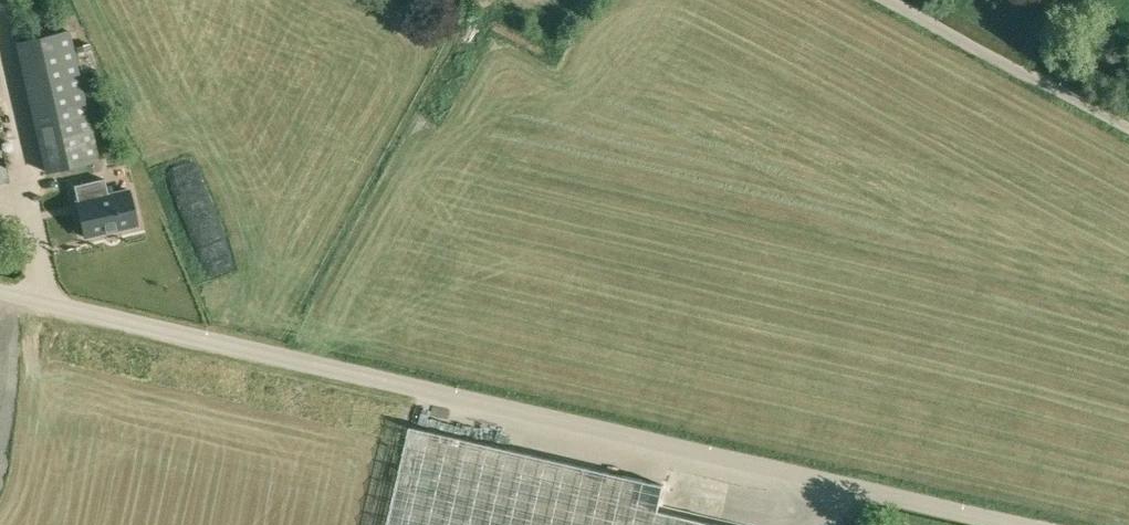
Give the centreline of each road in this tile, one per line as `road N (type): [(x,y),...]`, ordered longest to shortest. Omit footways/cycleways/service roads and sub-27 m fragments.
road 1 (unclassified): [(1016,524),(0,290)]

